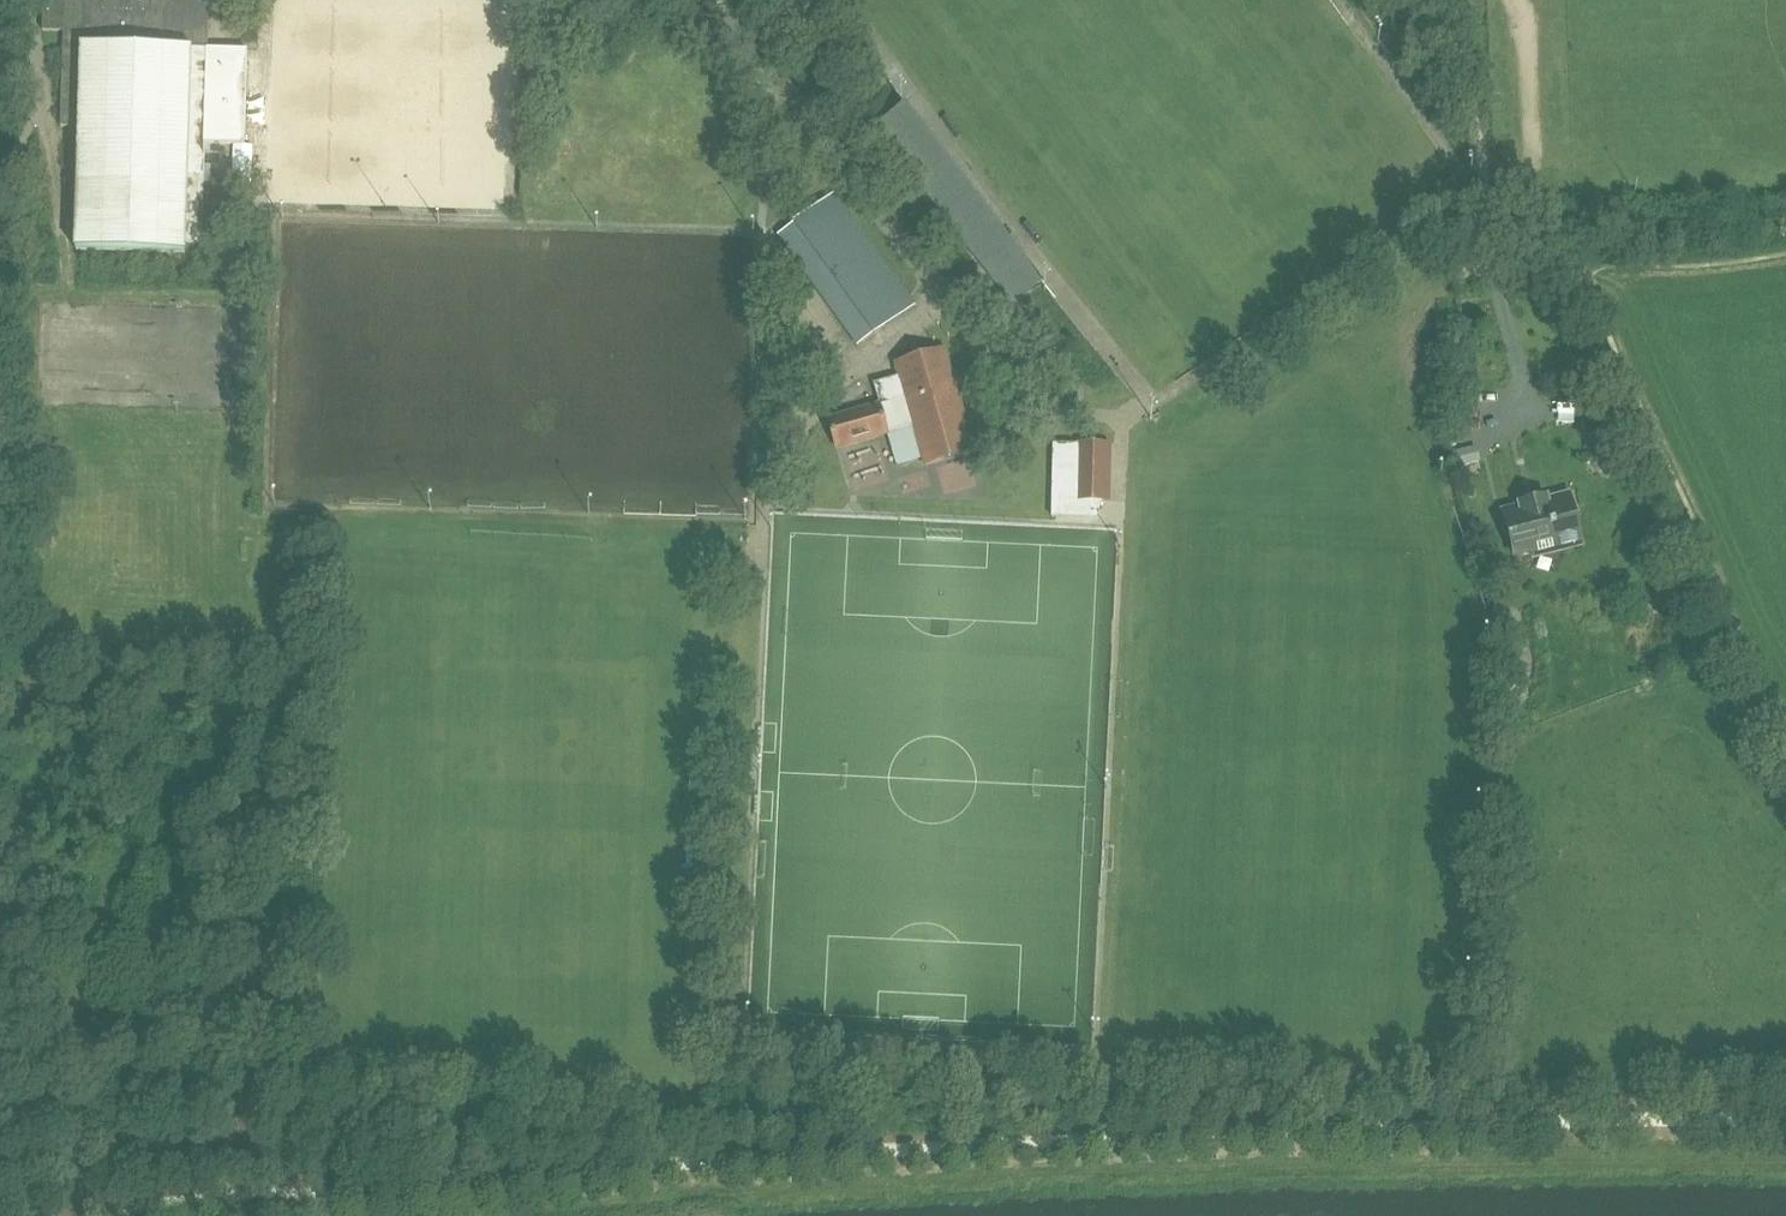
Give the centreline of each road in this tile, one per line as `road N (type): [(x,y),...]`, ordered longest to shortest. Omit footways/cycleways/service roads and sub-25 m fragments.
road 1 (track): [(1587,272),(1569,263),(1501,266),(1447,0)]

